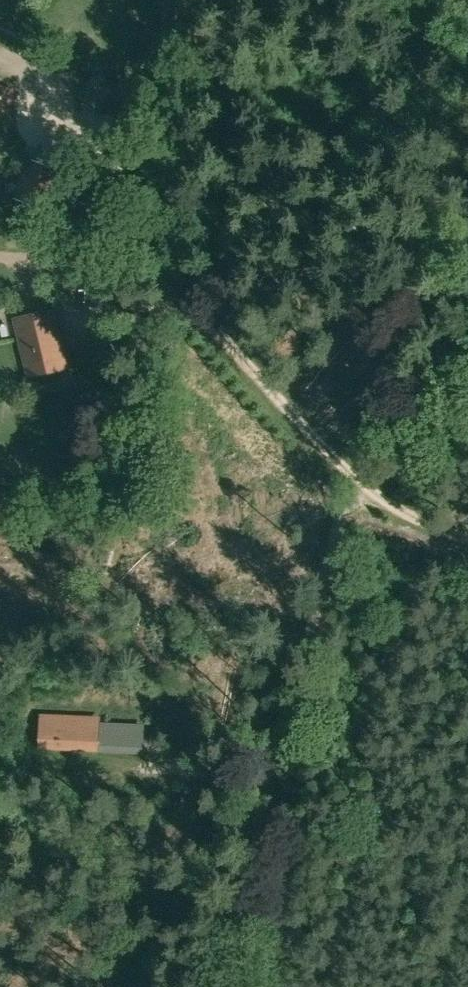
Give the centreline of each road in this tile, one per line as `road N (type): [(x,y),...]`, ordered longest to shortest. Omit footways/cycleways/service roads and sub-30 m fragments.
road 1 (track): [(350,499),(213,320),(125,268),(0,260)]
road 2 (track): [(350,499),(467,108)]
road 3 (track): [(0,767),(140,769)]
road 4 (track): [(467,552),(350,499)]

